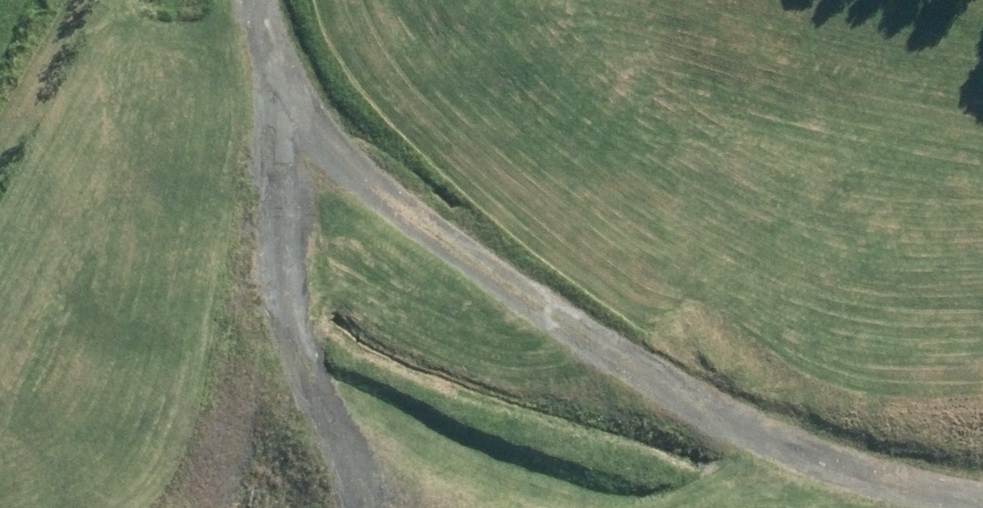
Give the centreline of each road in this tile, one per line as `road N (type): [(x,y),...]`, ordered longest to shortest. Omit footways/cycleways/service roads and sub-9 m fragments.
road 1 (track): [(282,131),(636,399),(826,479),(959,507)]
road 2 (track): [(330,507),(293,344),(282,131),(258,0)]
road 3 (track): [(669,507),(826,479)]

